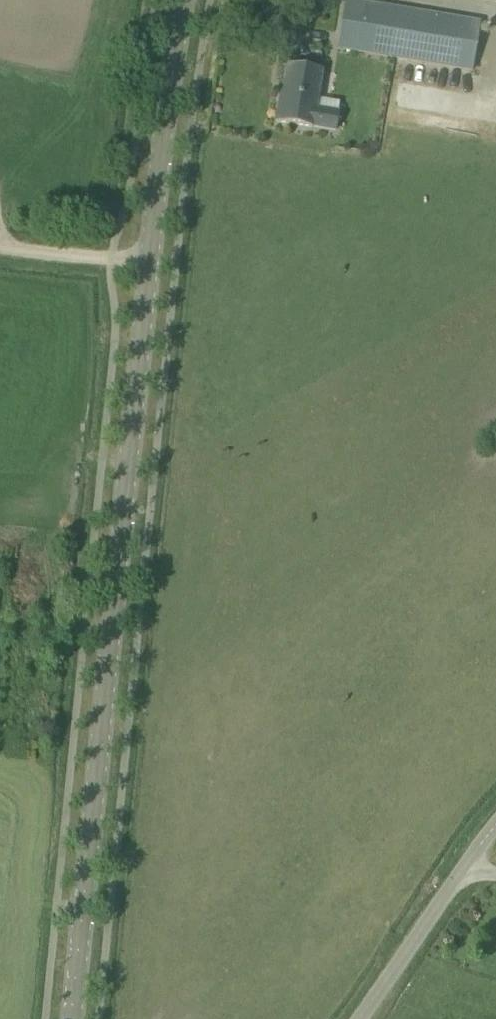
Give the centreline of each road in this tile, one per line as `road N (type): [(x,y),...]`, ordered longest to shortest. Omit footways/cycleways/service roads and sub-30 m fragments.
road 1 (tertiary): [(70,1018),(142,221),(178,0)]
road 2 (unclassified): [(361,1018),(495,829)]
road 3 (track): [(0,246),(138,259)]

